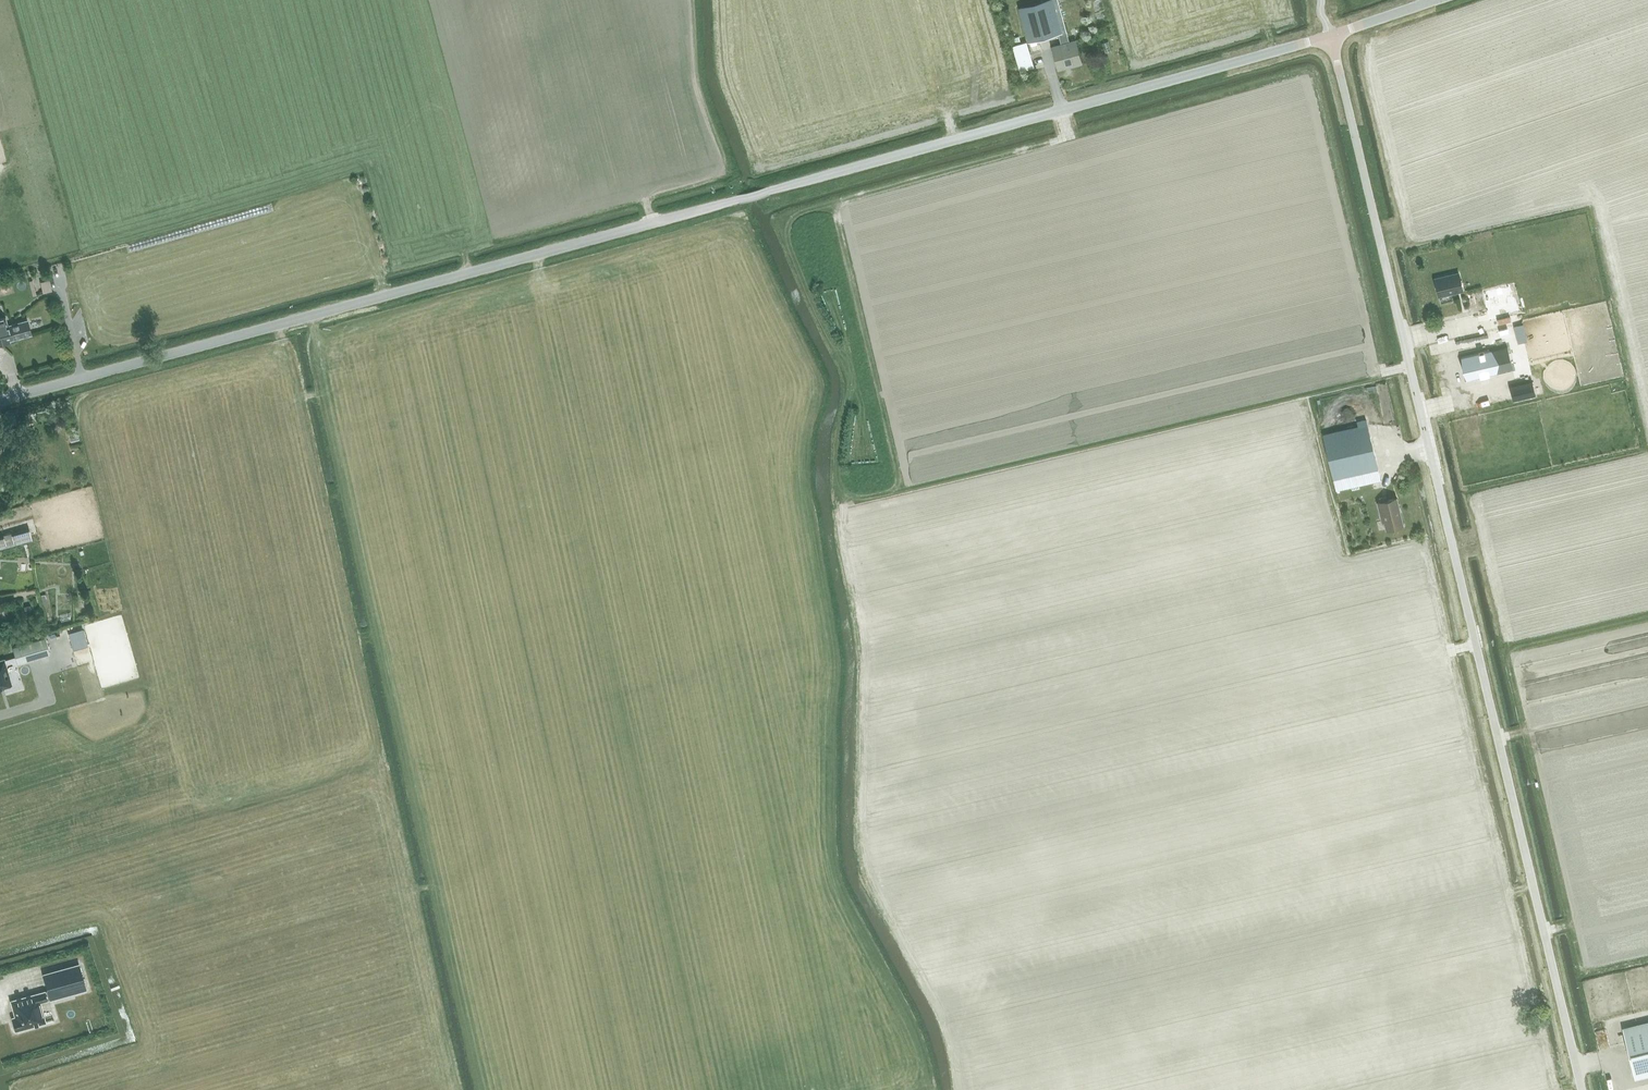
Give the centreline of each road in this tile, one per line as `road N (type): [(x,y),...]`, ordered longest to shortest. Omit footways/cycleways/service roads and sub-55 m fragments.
road 1 (unclassified): [(0,401),(1332,38)]
road 2 (unclassified): [(1583,1089),(1332,38)]

